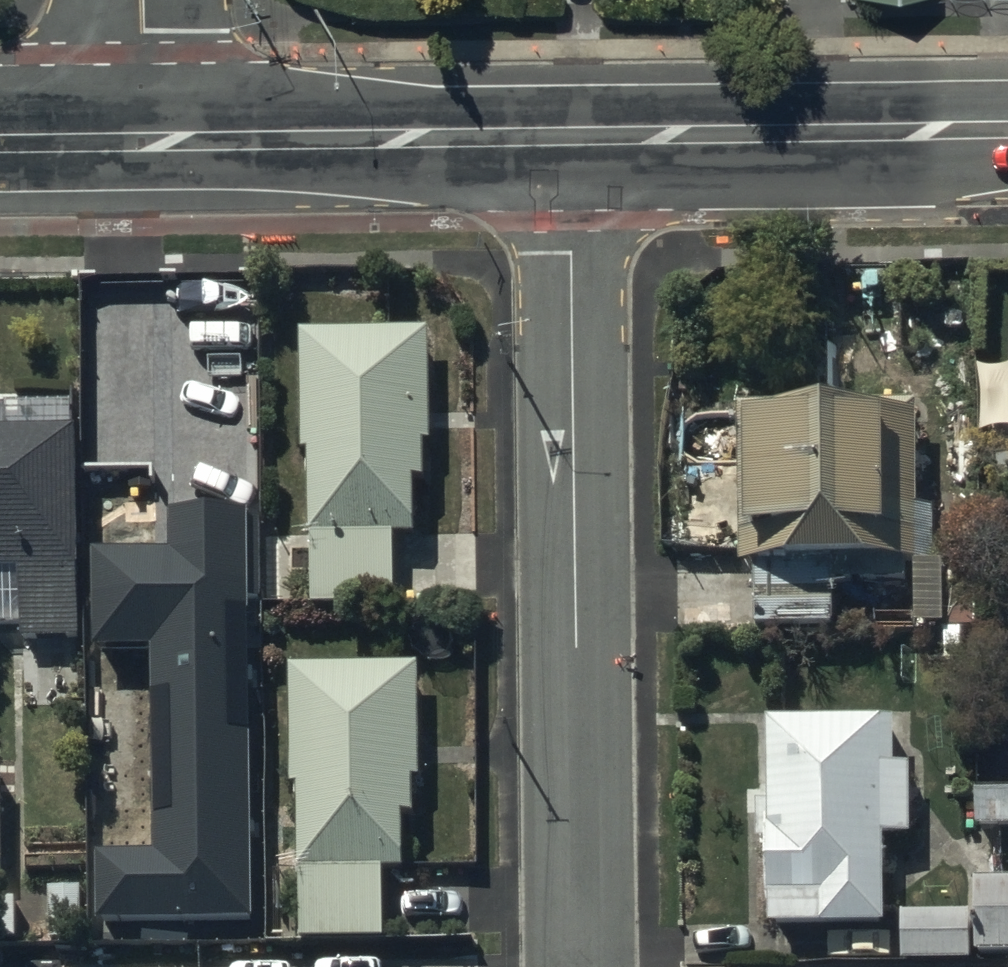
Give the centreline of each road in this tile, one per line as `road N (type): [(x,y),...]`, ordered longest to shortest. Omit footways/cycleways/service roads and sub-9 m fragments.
road 1 (residential): [(571,138),(581,966)]
road 2 (tertiary): [(1007,132),(571,138)]
road 3 (tertiary): [(571,138),(145,144)]
road 4 (tertiary): [(145,144),(0,145)]
road 5 (unclassified): [(145,144),(143,0)]

